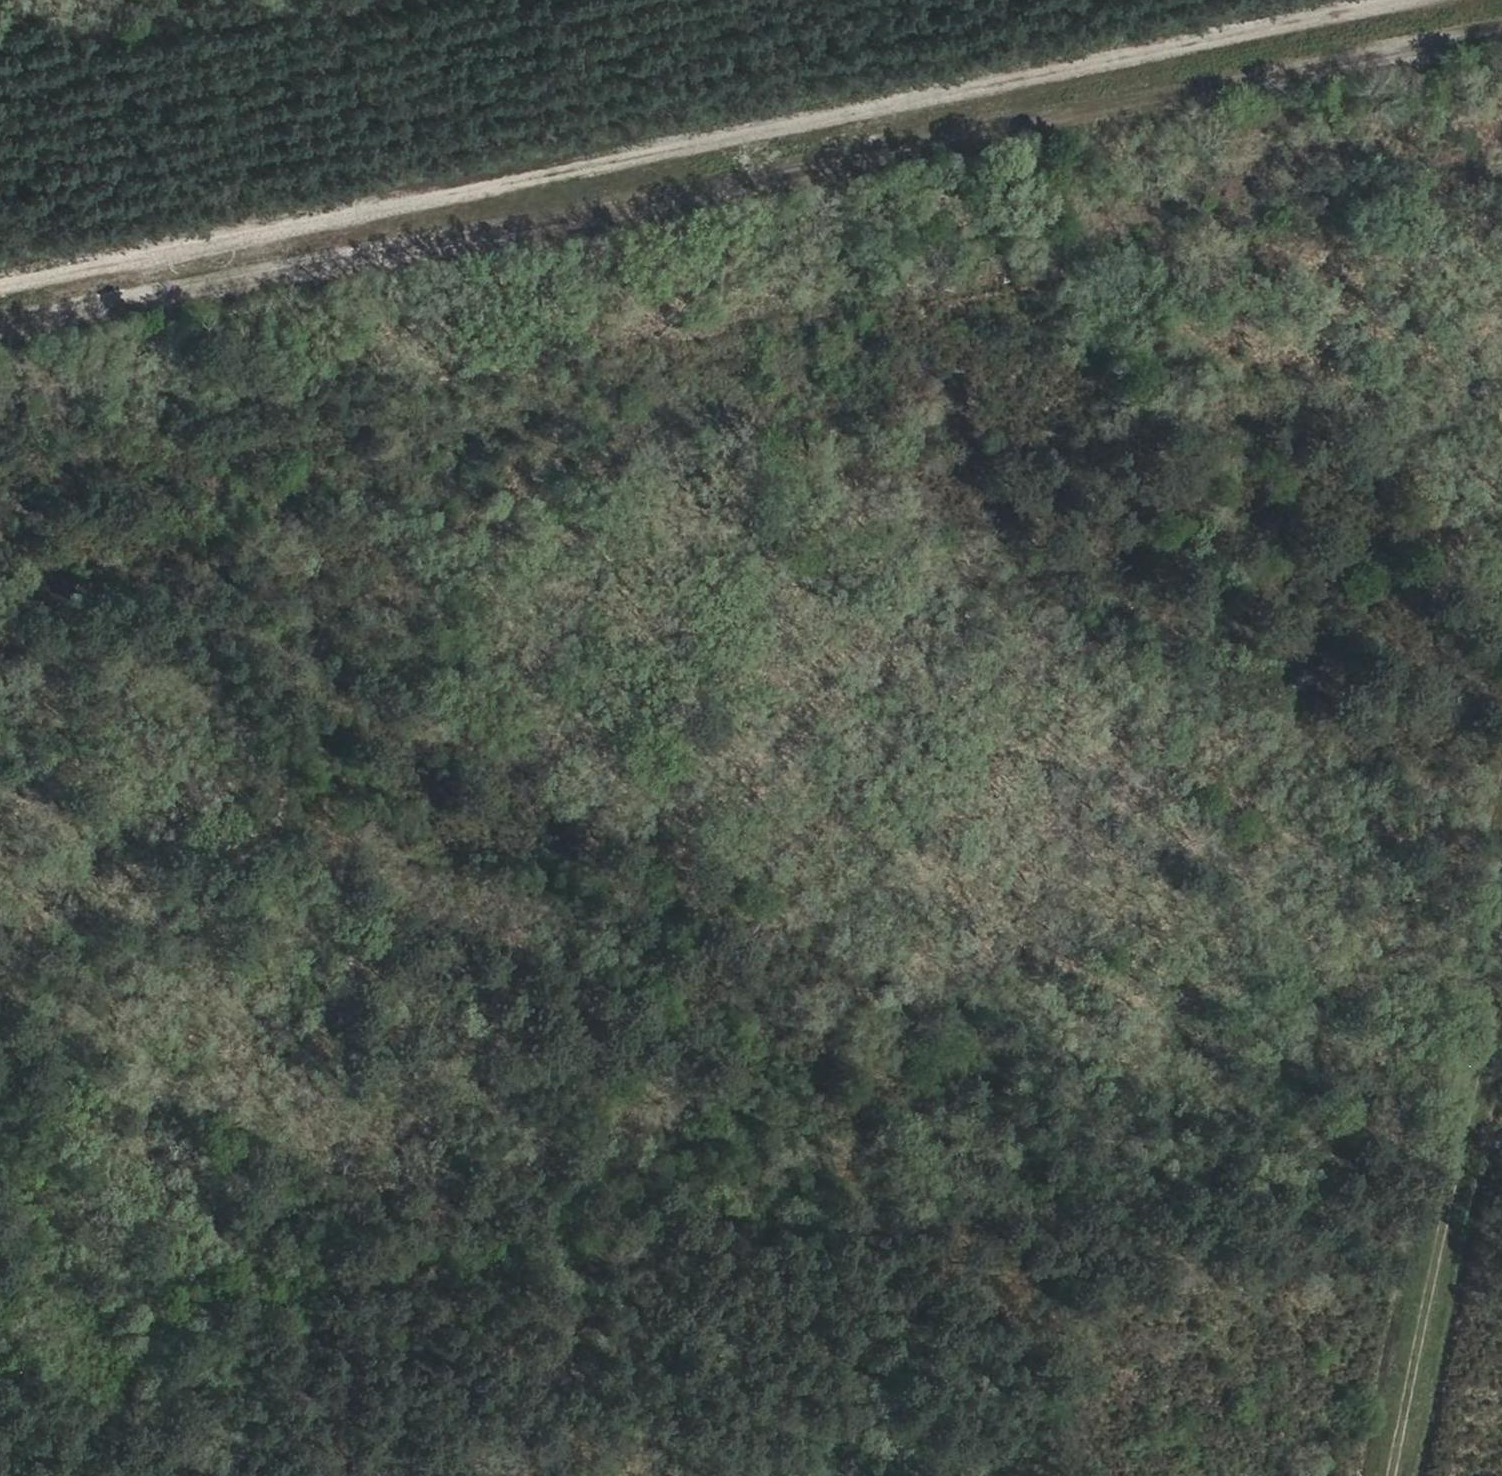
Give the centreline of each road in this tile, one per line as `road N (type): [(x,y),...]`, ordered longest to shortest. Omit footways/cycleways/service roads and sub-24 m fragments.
road 1 (track): [(0,282),(1421,0)]
road 2 (track): [(1501,1020),(1396,1475)]

